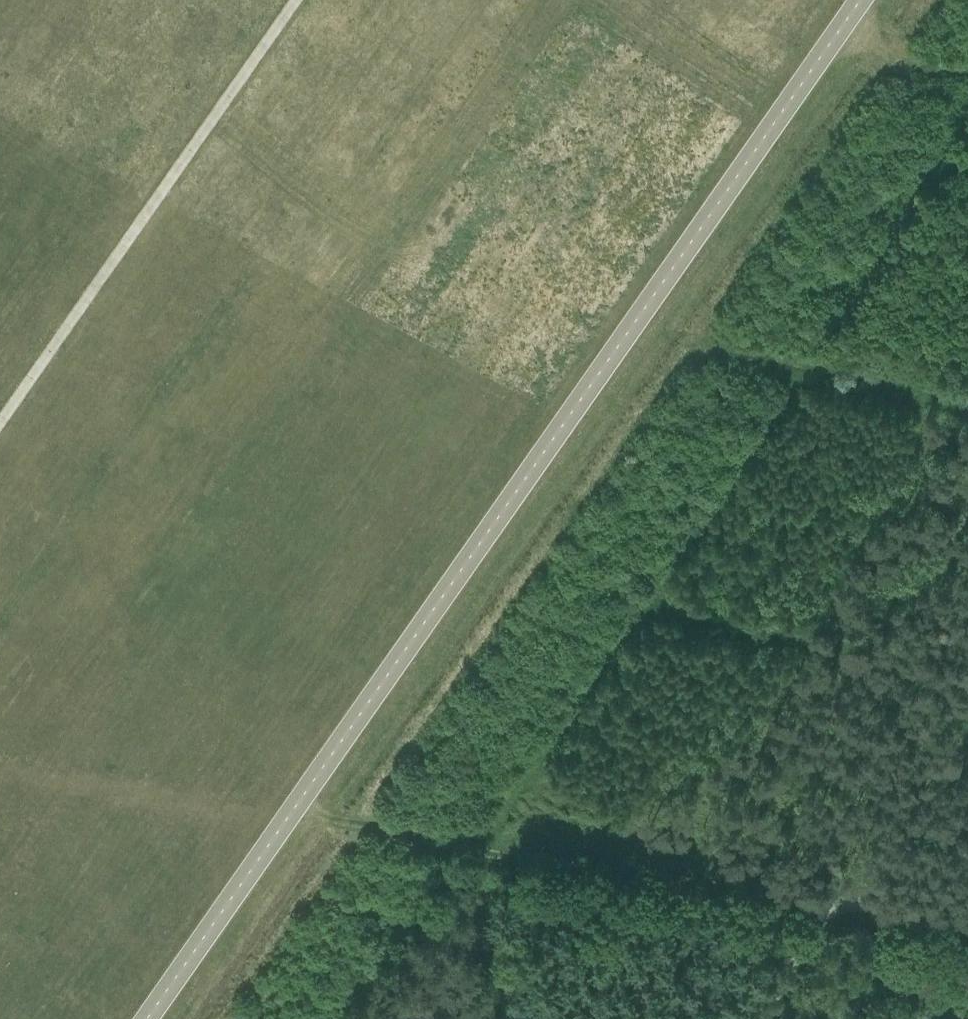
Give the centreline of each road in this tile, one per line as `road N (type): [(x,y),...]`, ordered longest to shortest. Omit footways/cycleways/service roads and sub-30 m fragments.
road 1 (track): [(967,927),(829,911),(759,1018)]

